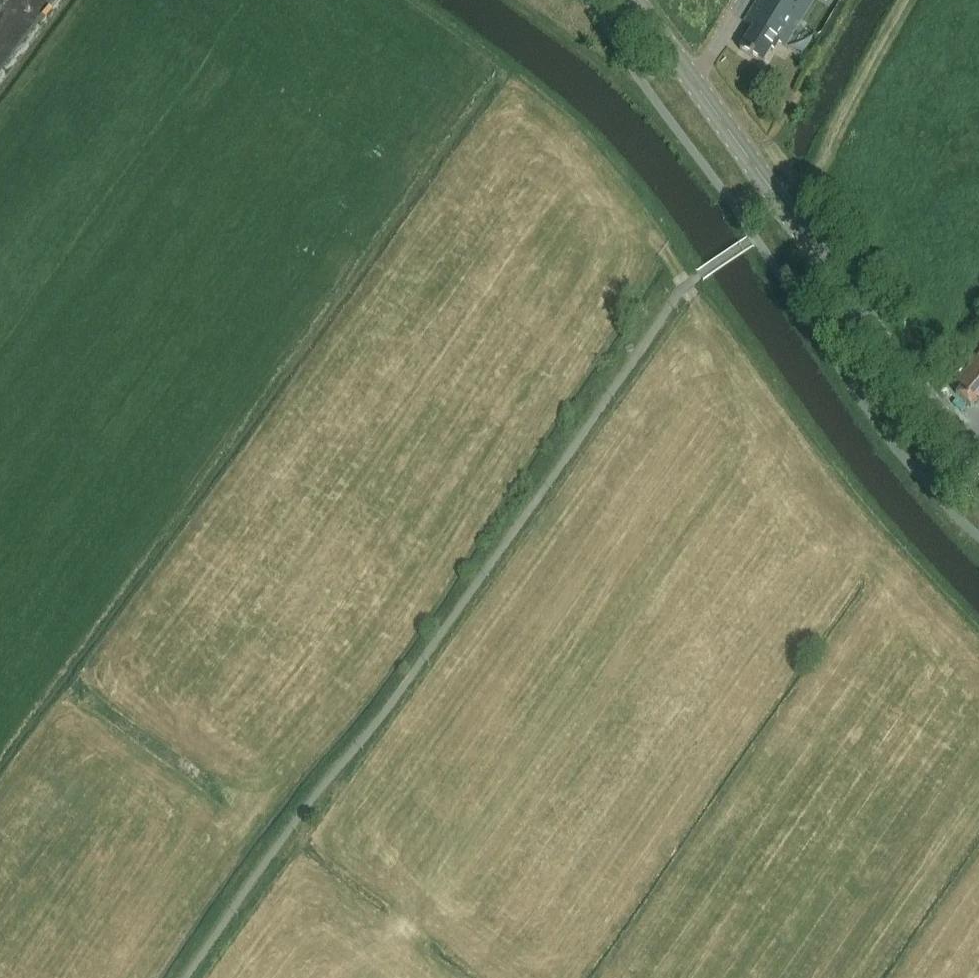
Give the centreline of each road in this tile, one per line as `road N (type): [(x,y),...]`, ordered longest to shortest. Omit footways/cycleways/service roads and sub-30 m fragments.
road 1 (secondary): [(978,459),(924,398),(636,0)]

